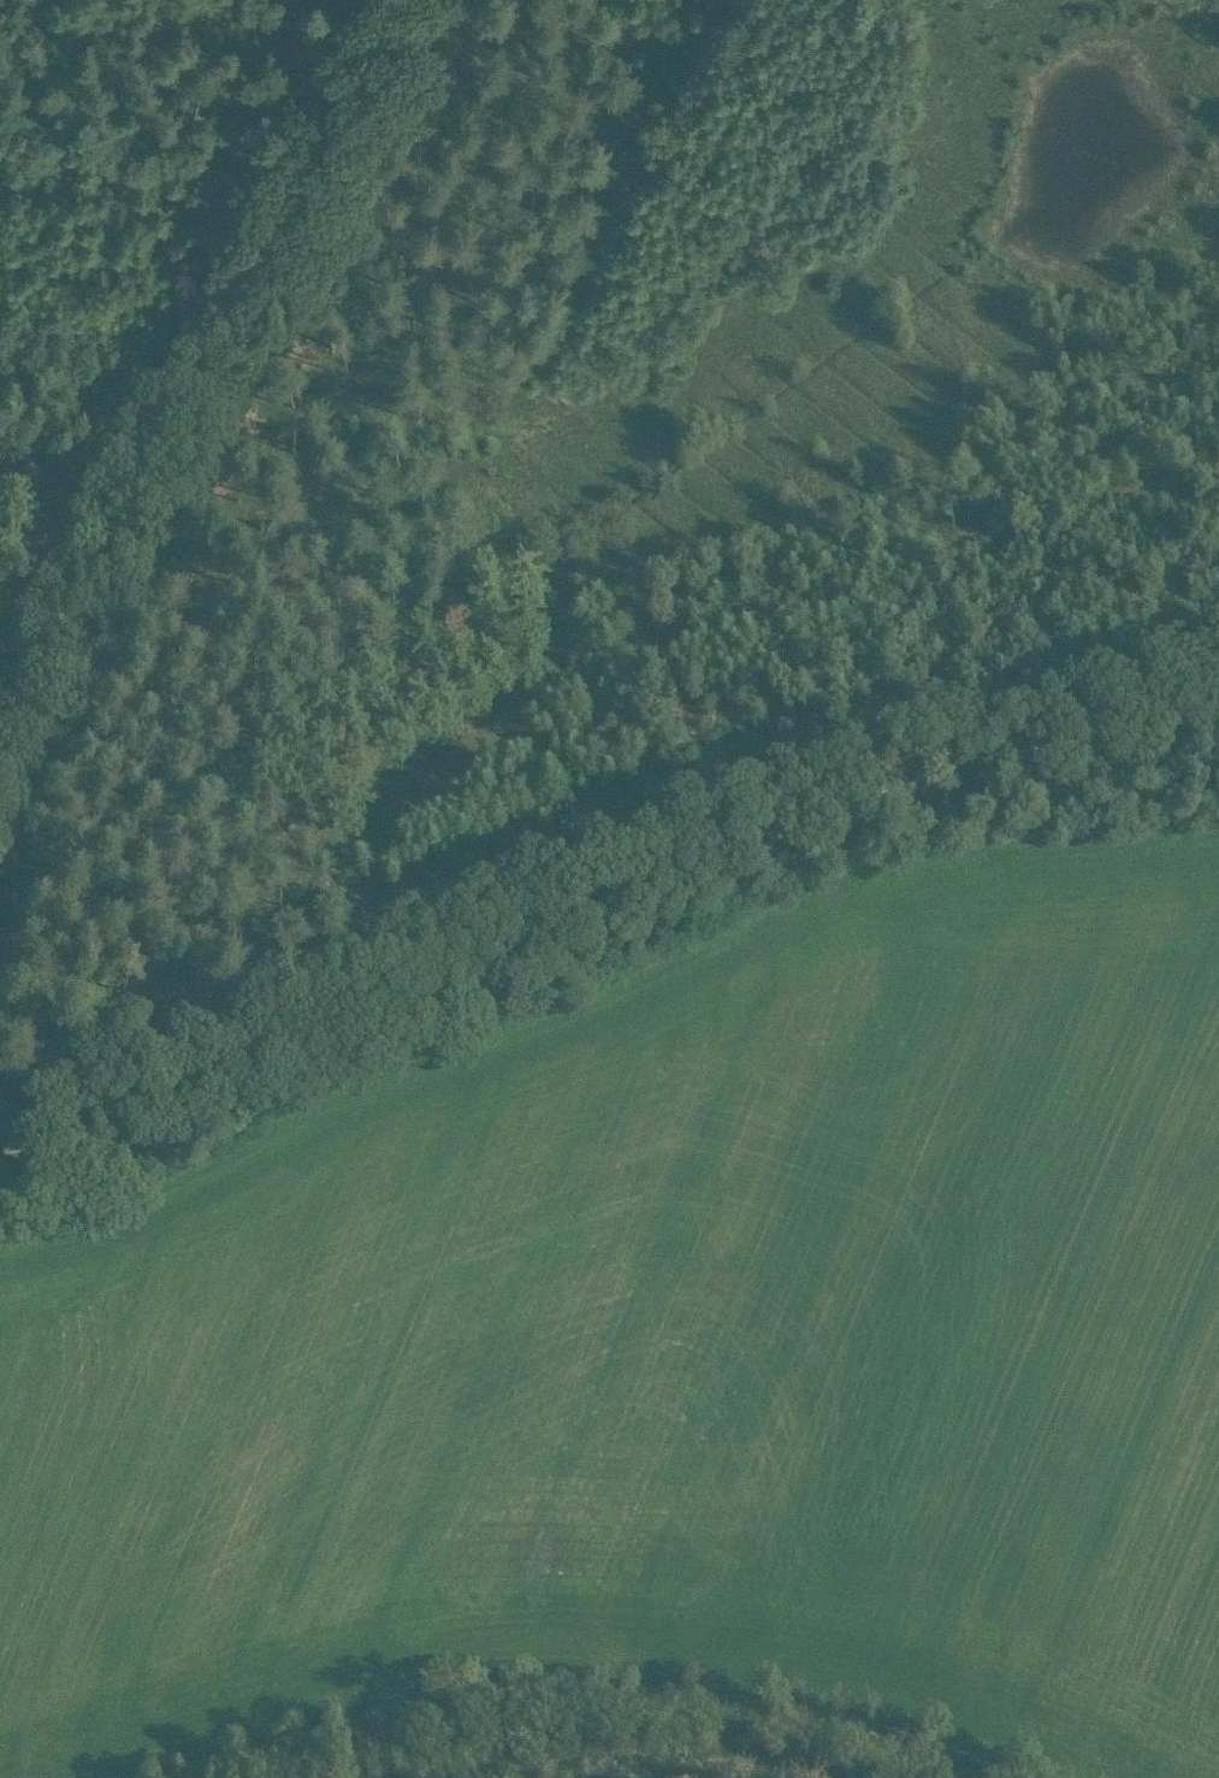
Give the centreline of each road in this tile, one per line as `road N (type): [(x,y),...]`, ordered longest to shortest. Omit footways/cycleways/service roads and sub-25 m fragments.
road 1 (track): [(1218,710),(854,806),(593,929),(0,1161)]
road 2 (track): [(0,735),(404,0)]
road 3 (track): [(250,1777),(419,1733),(614,1714),(933,1763),(965,1777)]

